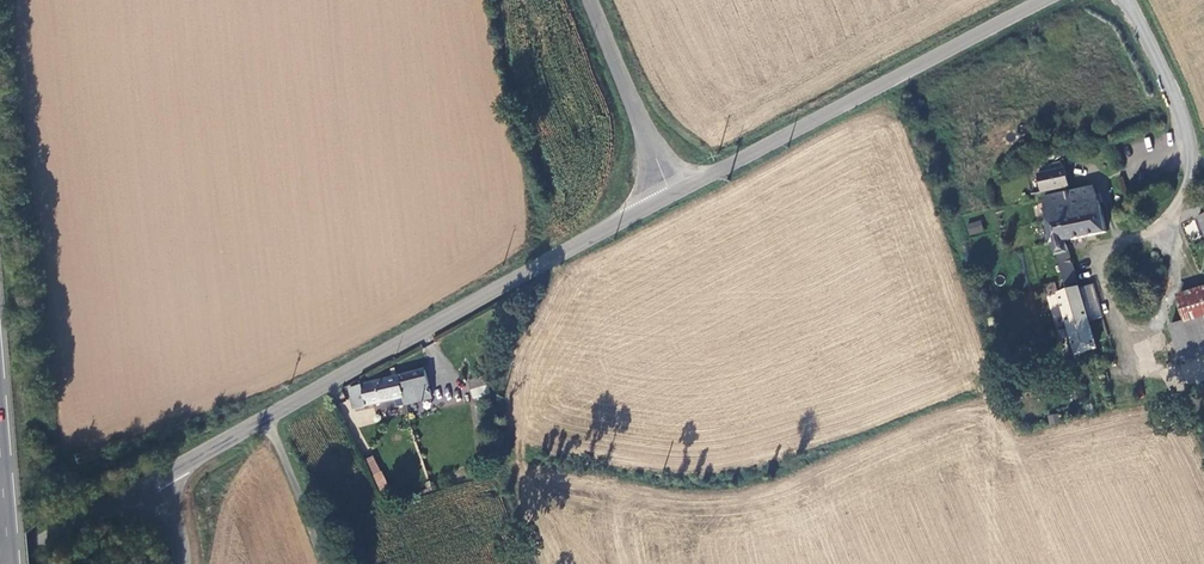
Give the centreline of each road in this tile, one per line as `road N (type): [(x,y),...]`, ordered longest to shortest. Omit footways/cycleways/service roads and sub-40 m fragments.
road 1 (tertiary): [(672,196),(263,417)]
road 2 (tertiary): [(1042,0),(672,196)]
road 3 (tertiary): [(672,196),(595,0)]
road 4 (tertiary): [(156,483),(11,563)]
road 5 (unclassified): [(263,417),(322,563)]
road 6 (tertiary): [(263,417),(156,483)]
road 7 (trunk): [(10,563),(0,442)]

